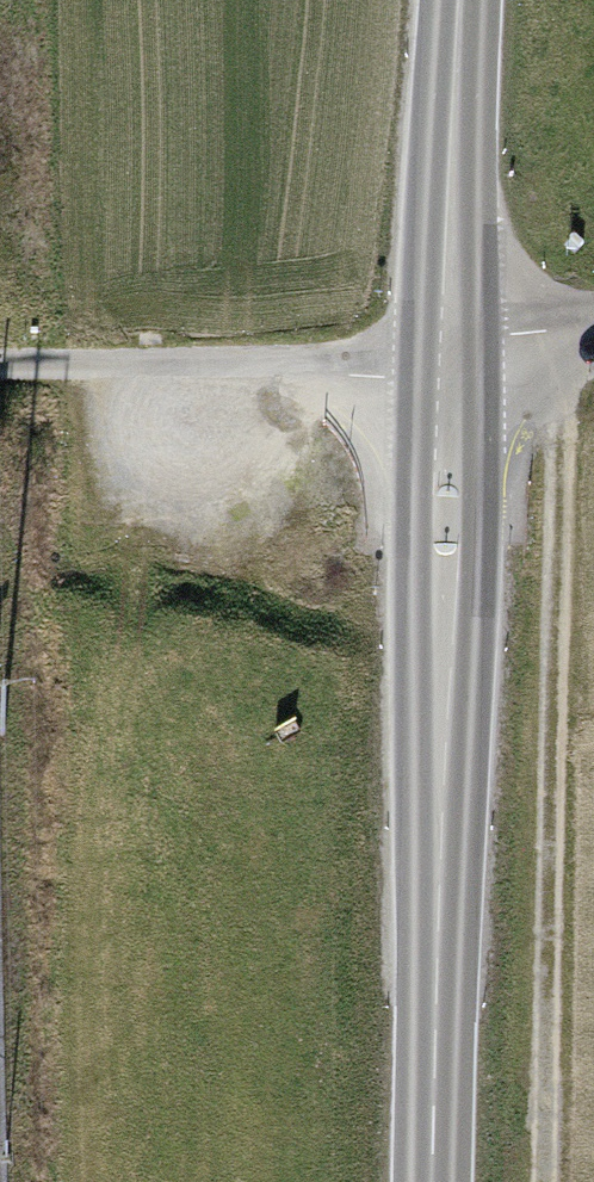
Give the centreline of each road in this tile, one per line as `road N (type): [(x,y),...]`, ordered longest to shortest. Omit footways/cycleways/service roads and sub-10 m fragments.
road 1 (track): [(571,335),(547,1181)]
road 2 (primary): [(435,1181),(451,353)]
road 3 (primary): [(451,353),(464,0)]
road 4 (unclassified): [(593,332),(451,353)]

